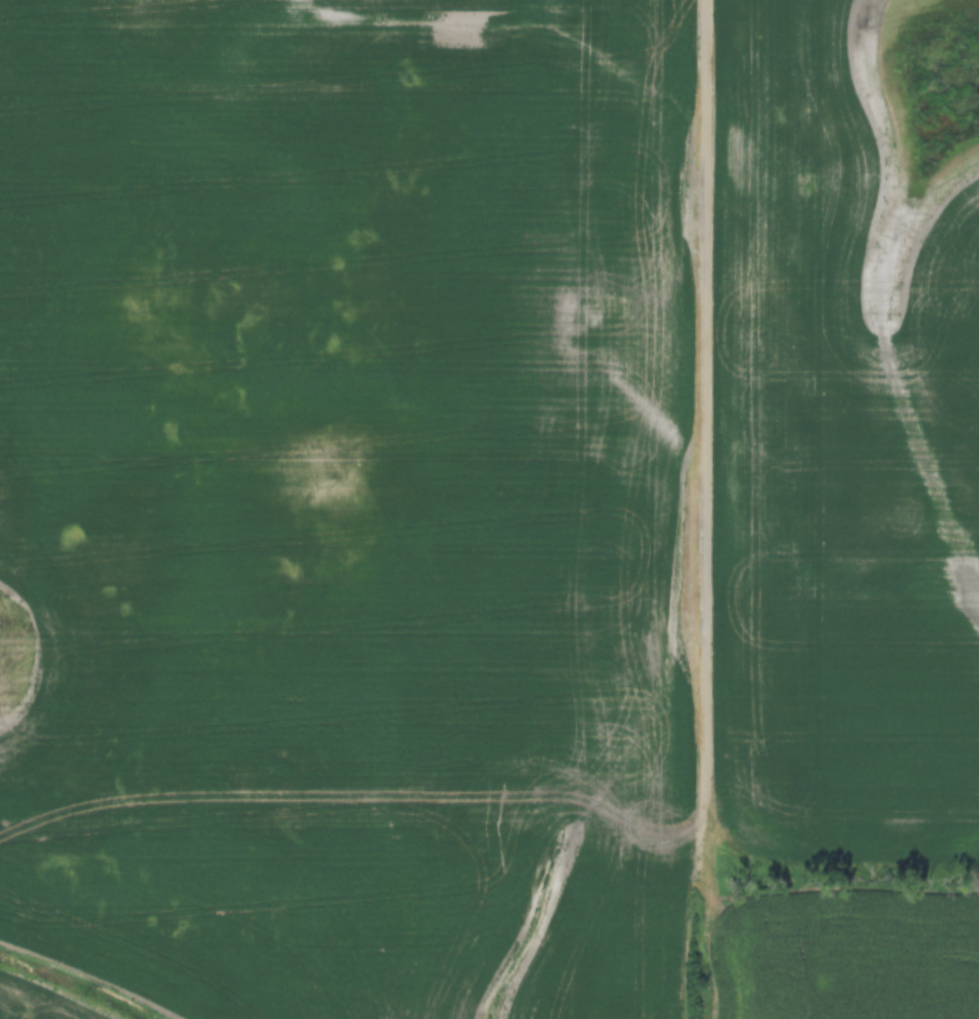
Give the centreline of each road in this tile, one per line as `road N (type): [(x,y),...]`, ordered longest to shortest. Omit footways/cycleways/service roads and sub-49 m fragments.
road 1 (track): [(704,0),(700,872)]

